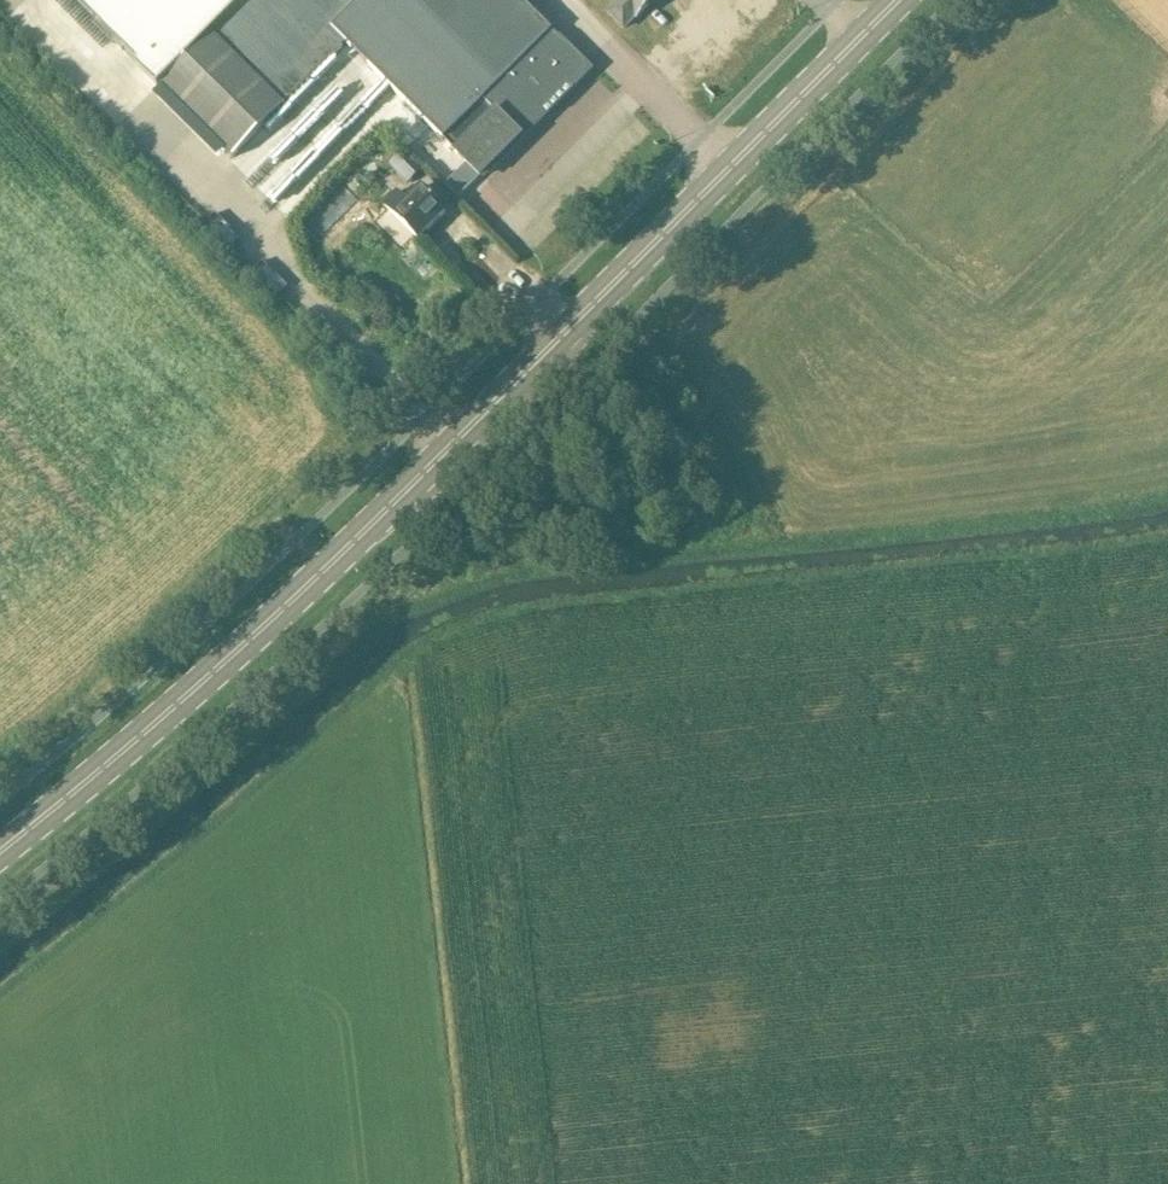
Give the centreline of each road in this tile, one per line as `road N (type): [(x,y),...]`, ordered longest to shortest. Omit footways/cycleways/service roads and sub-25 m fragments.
road 1 (primary): [(0,852),(228,663),(899,0)]

